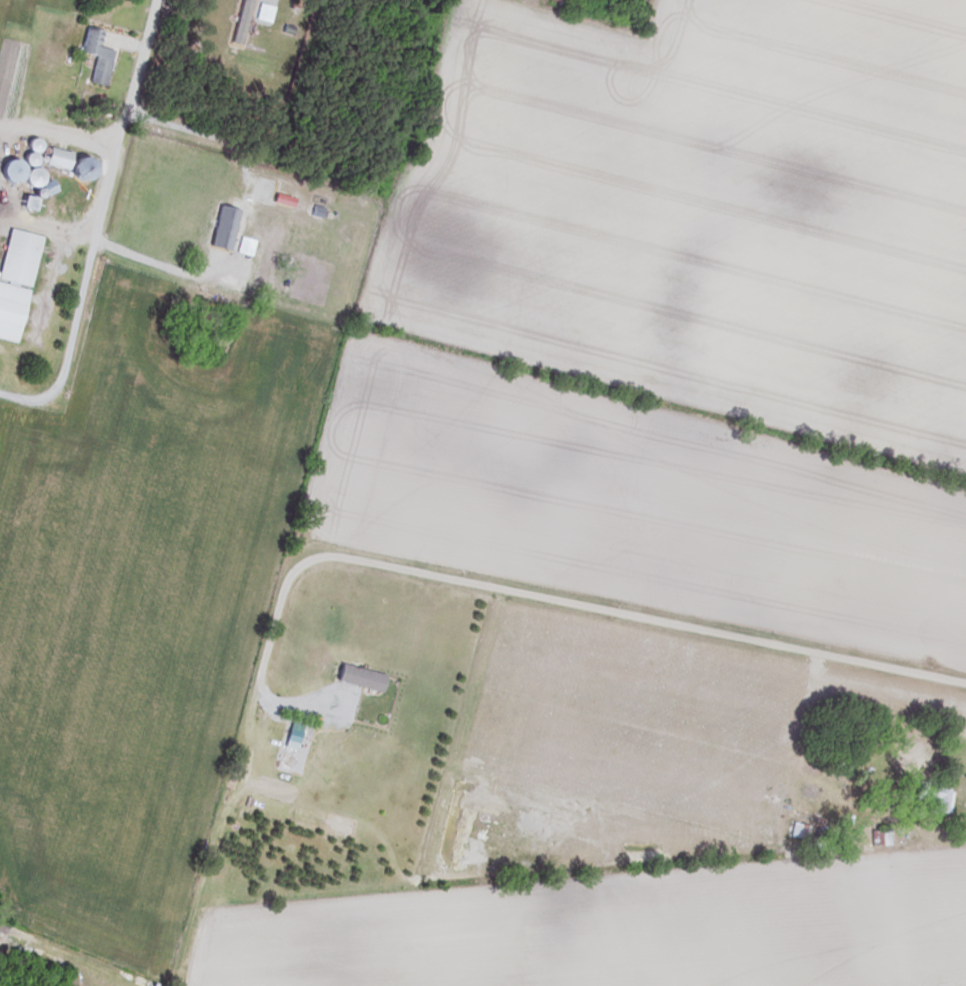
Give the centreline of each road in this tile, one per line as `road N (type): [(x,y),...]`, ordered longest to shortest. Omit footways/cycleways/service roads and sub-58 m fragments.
road 1 (residential): [(320,193),(126,119)]
road 2 (residential): [(126,119),(103,146),(0,127)]
road 3 (residential): [(156,0),(126,119)]

